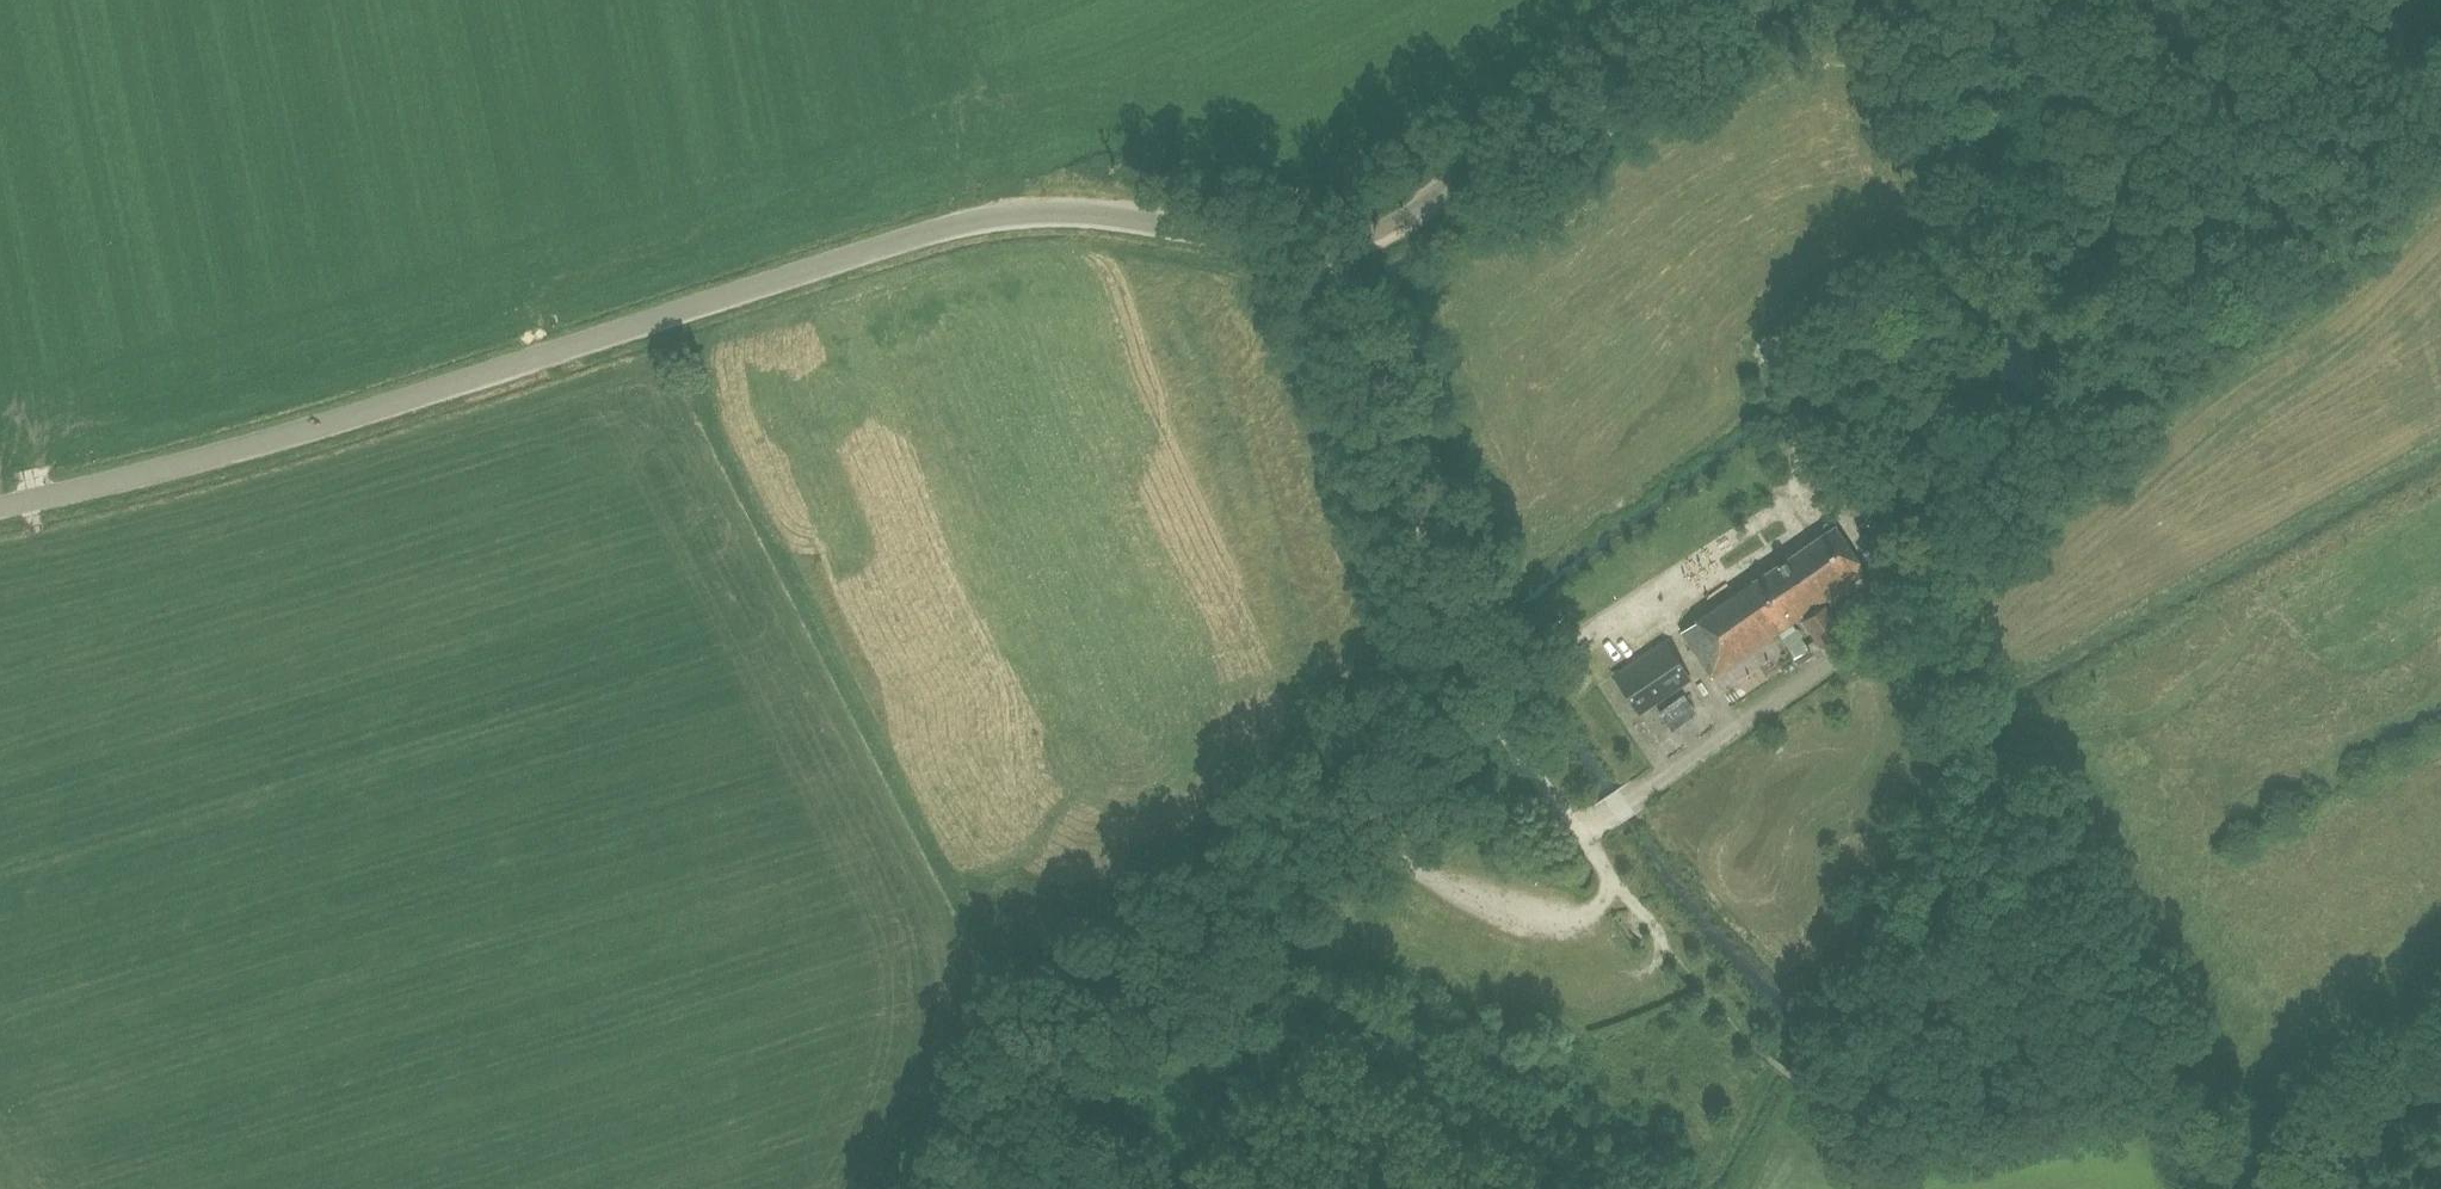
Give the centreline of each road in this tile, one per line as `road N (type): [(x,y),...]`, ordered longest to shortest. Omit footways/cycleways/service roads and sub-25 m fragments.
road 1 (tertiary): [(0,506),(333,420),(958,225),(1068,213),(1308,248),(1353,239),(1392,224),(1760,0)]
road 2 (track): [(1463,637),(1330,246)]
road 3 (unclassified): [(1577,834),(1511,745),(1463,637)]
road 4 (track): [(1577,834),(1661,939)]

